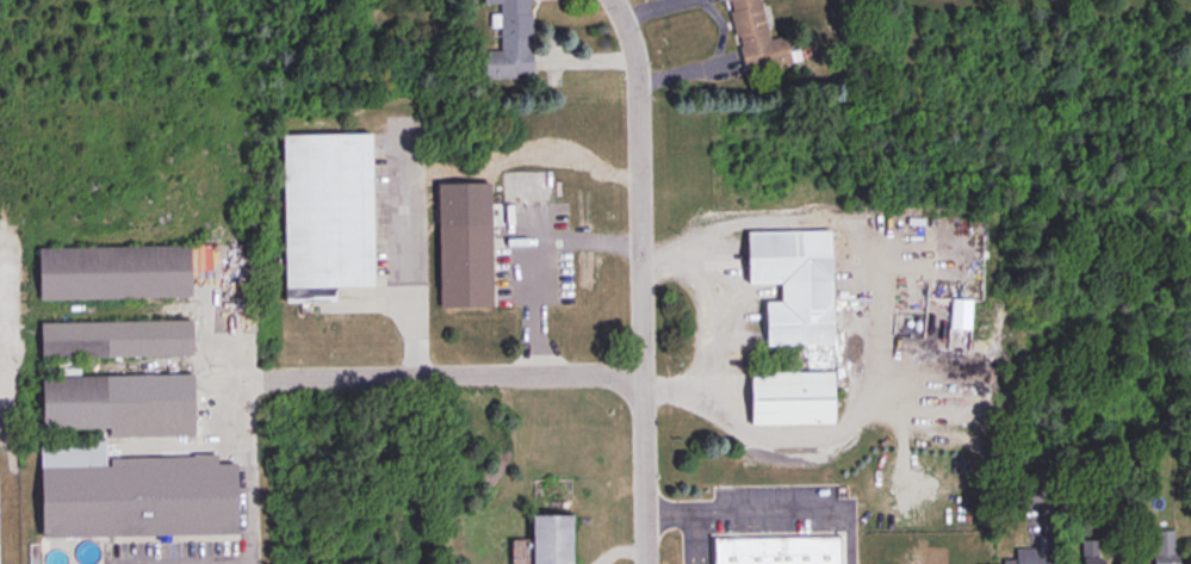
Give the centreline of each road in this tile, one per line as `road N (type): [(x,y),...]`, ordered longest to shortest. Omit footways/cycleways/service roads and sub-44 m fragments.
road 1 (residential): [(615,0),(638,60),(646,563)]
road 2 (residential): [(641,371),(248,378)]

